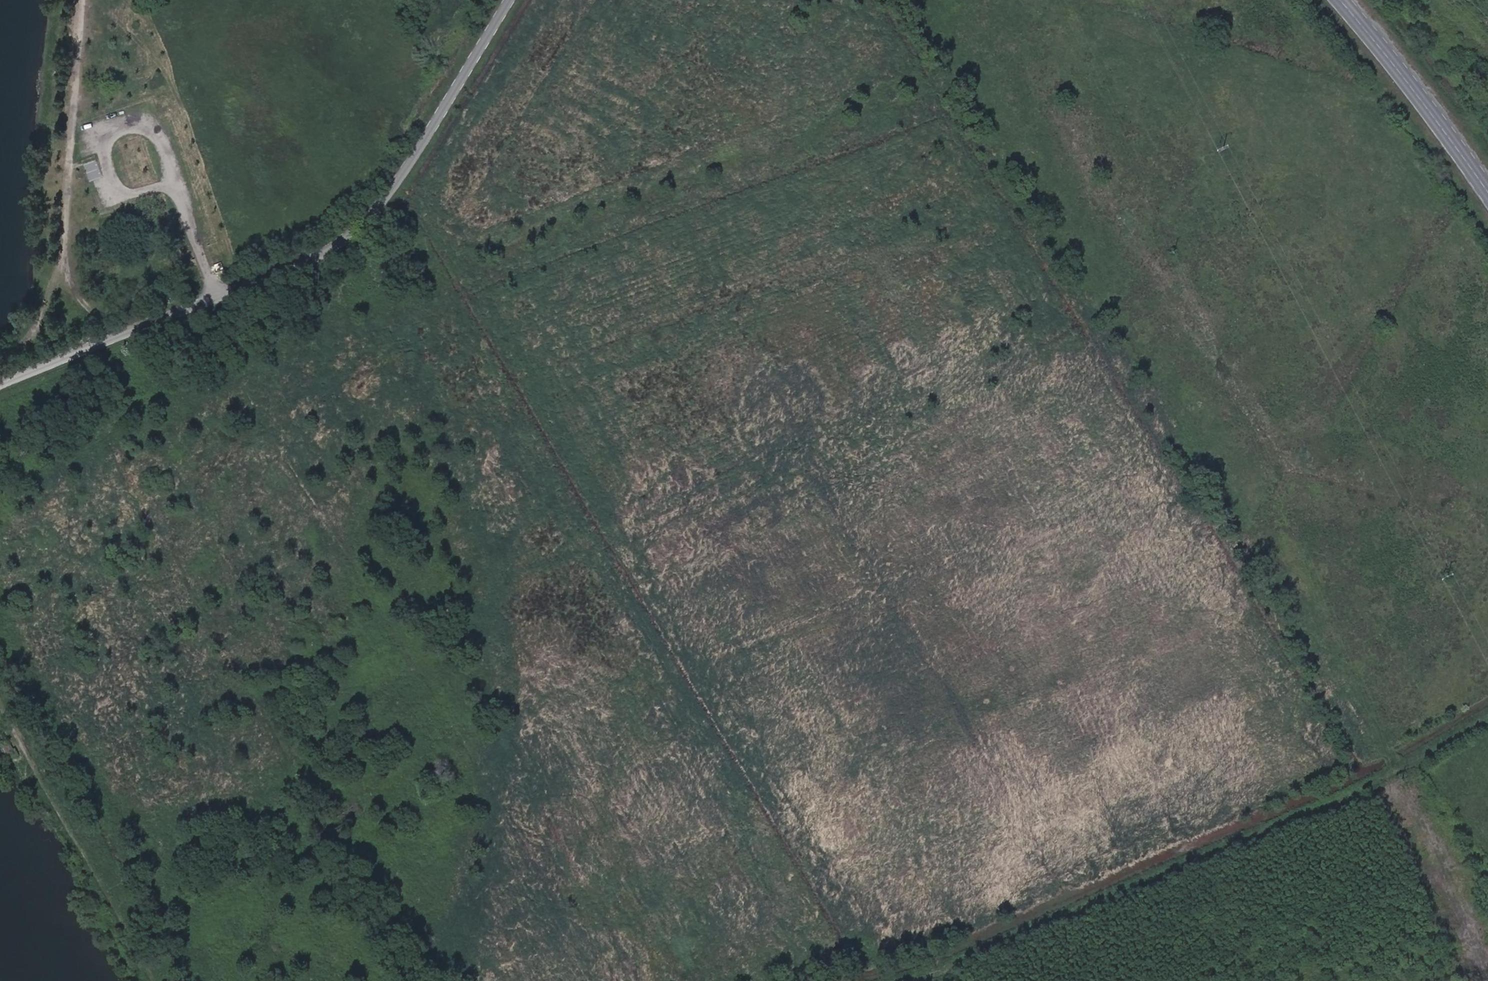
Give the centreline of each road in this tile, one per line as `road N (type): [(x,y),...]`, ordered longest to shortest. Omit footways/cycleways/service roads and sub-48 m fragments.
road 1 (track): [(0,388),(372,230),(514,0)]
road 2 (secondary): [(1339,0),(1487,196)]

